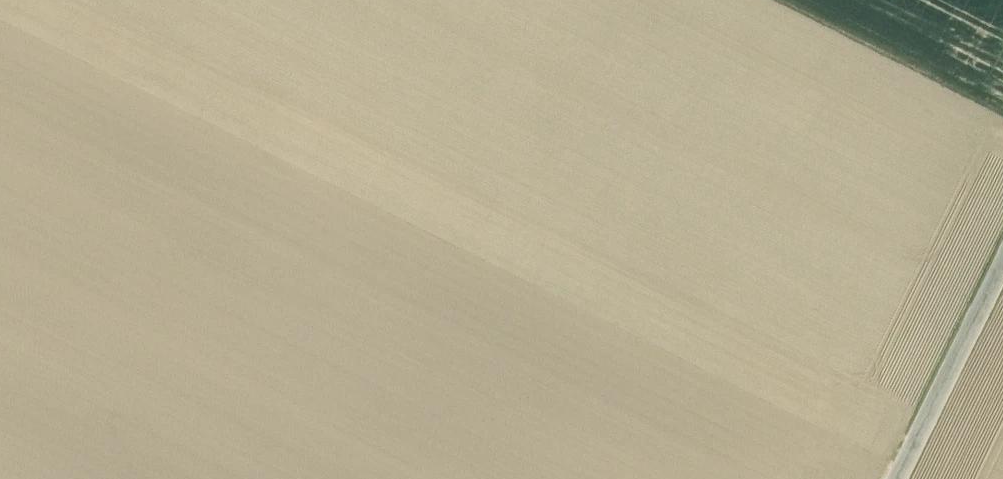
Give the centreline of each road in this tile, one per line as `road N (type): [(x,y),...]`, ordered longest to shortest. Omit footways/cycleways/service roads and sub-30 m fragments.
road 1 (unclassified): [(1002,277),(904,478)]

